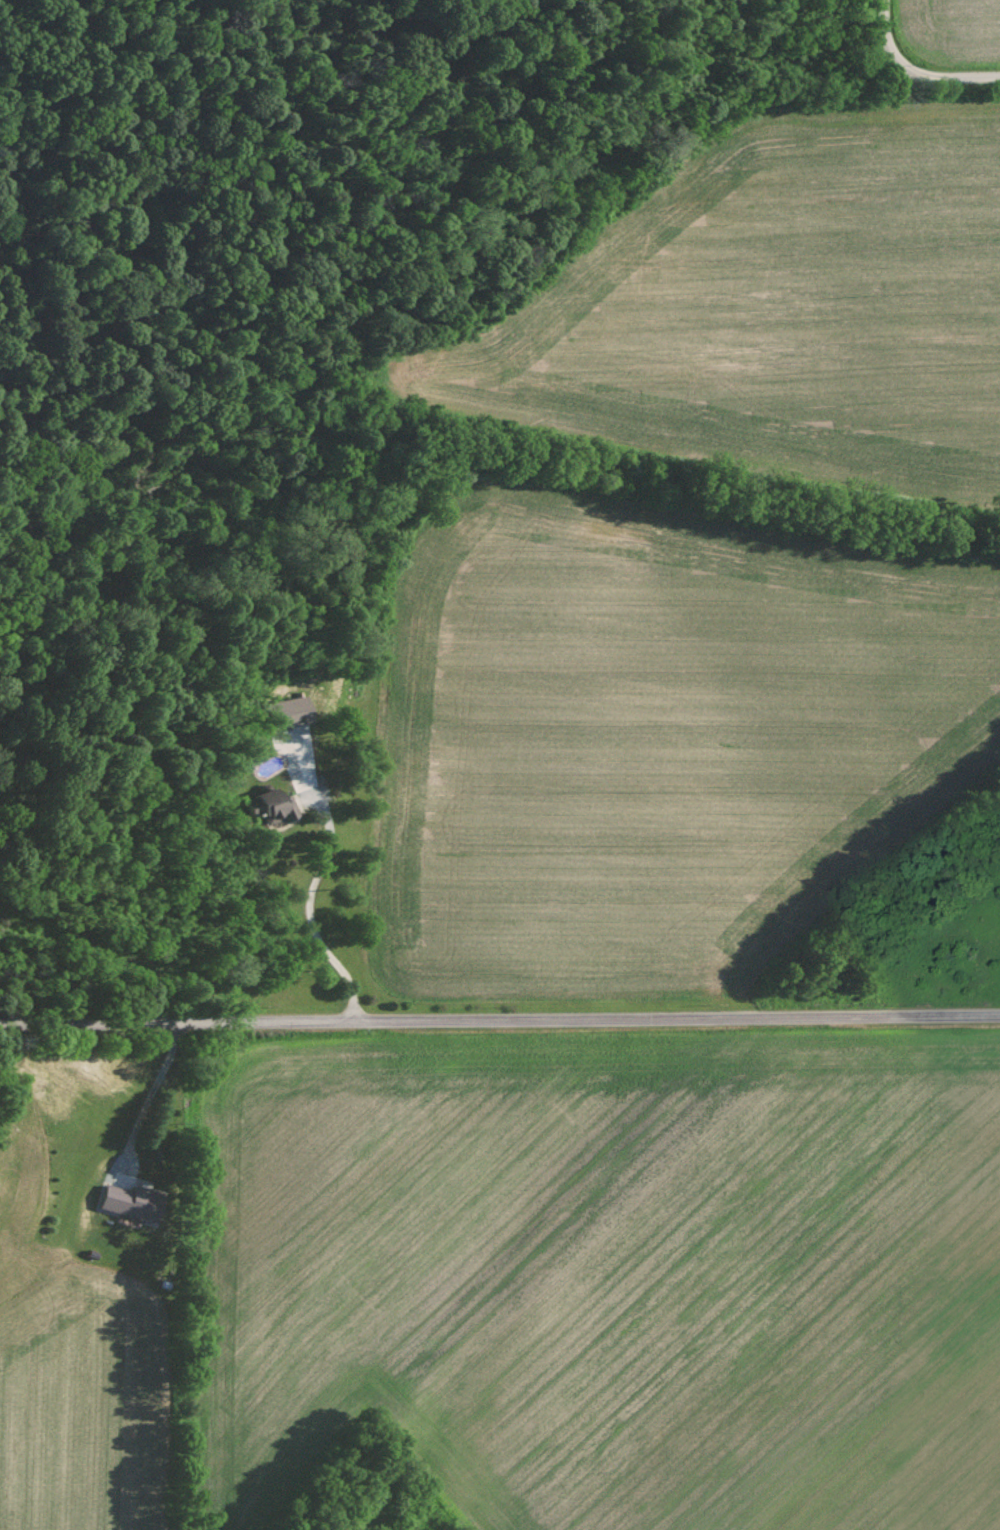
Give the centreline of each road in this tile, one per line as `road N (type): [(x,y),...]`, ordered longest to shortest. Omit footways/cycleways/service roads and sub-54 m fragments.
road 1 (residential): [(999,1015),(0,1020)]
road 2 (residential): [(999,76),(902,69),(888,54),(884,0)]

